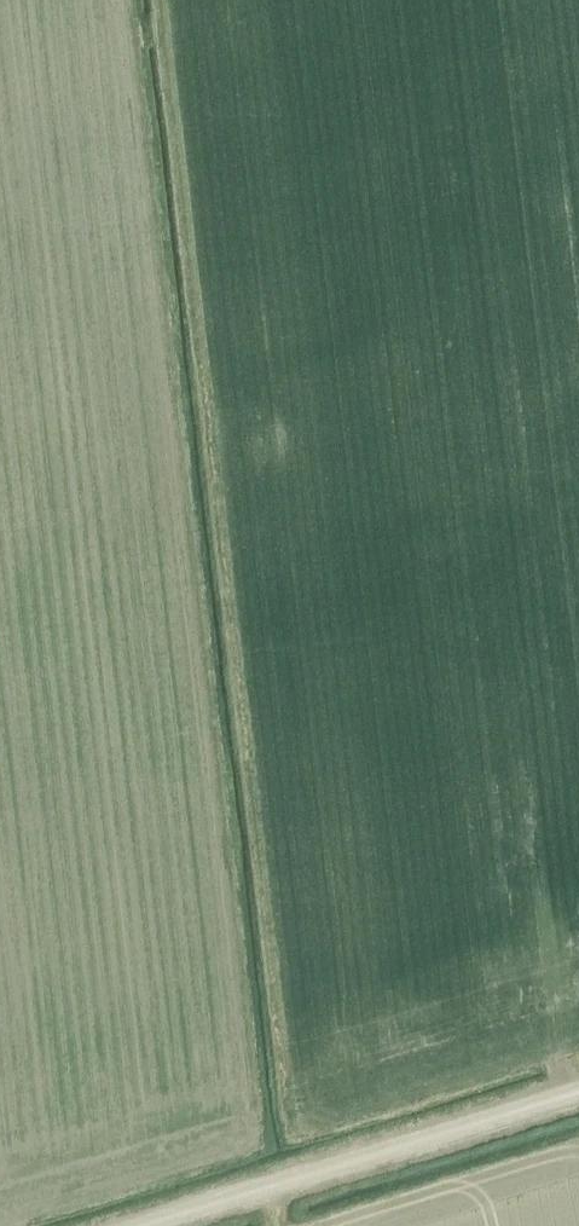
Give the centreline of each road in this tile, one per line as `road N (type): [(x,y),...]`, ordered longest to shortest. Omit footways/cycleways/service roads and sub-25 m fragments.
road 1 (unclassified): [(152,1225),(578,1094)]

